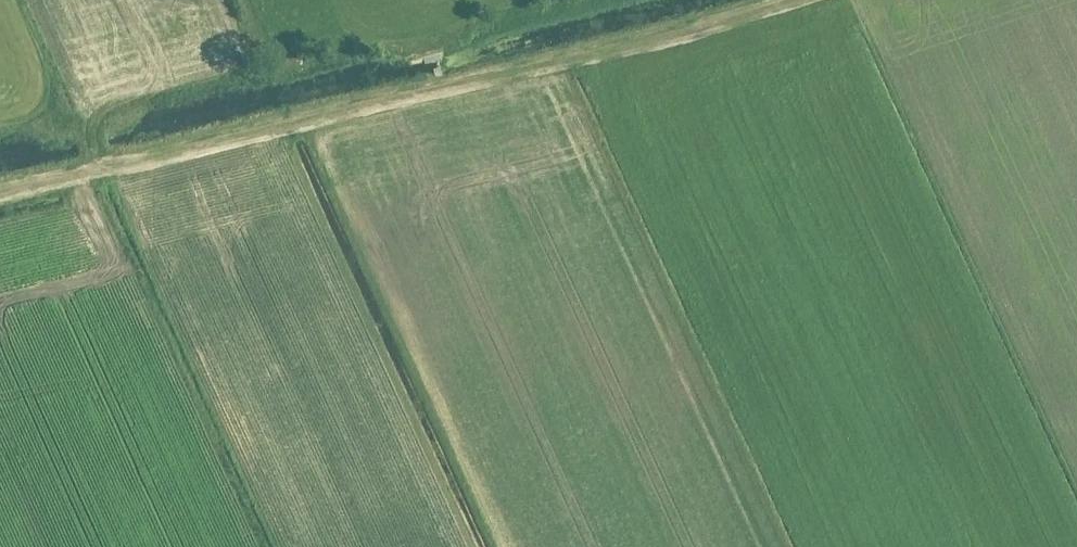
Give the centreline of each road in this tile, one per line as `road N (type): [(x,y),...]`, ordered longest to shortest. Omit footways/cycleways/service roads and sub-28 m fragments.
road 1 (track): [(0,197),(500,81),(790,0)]

